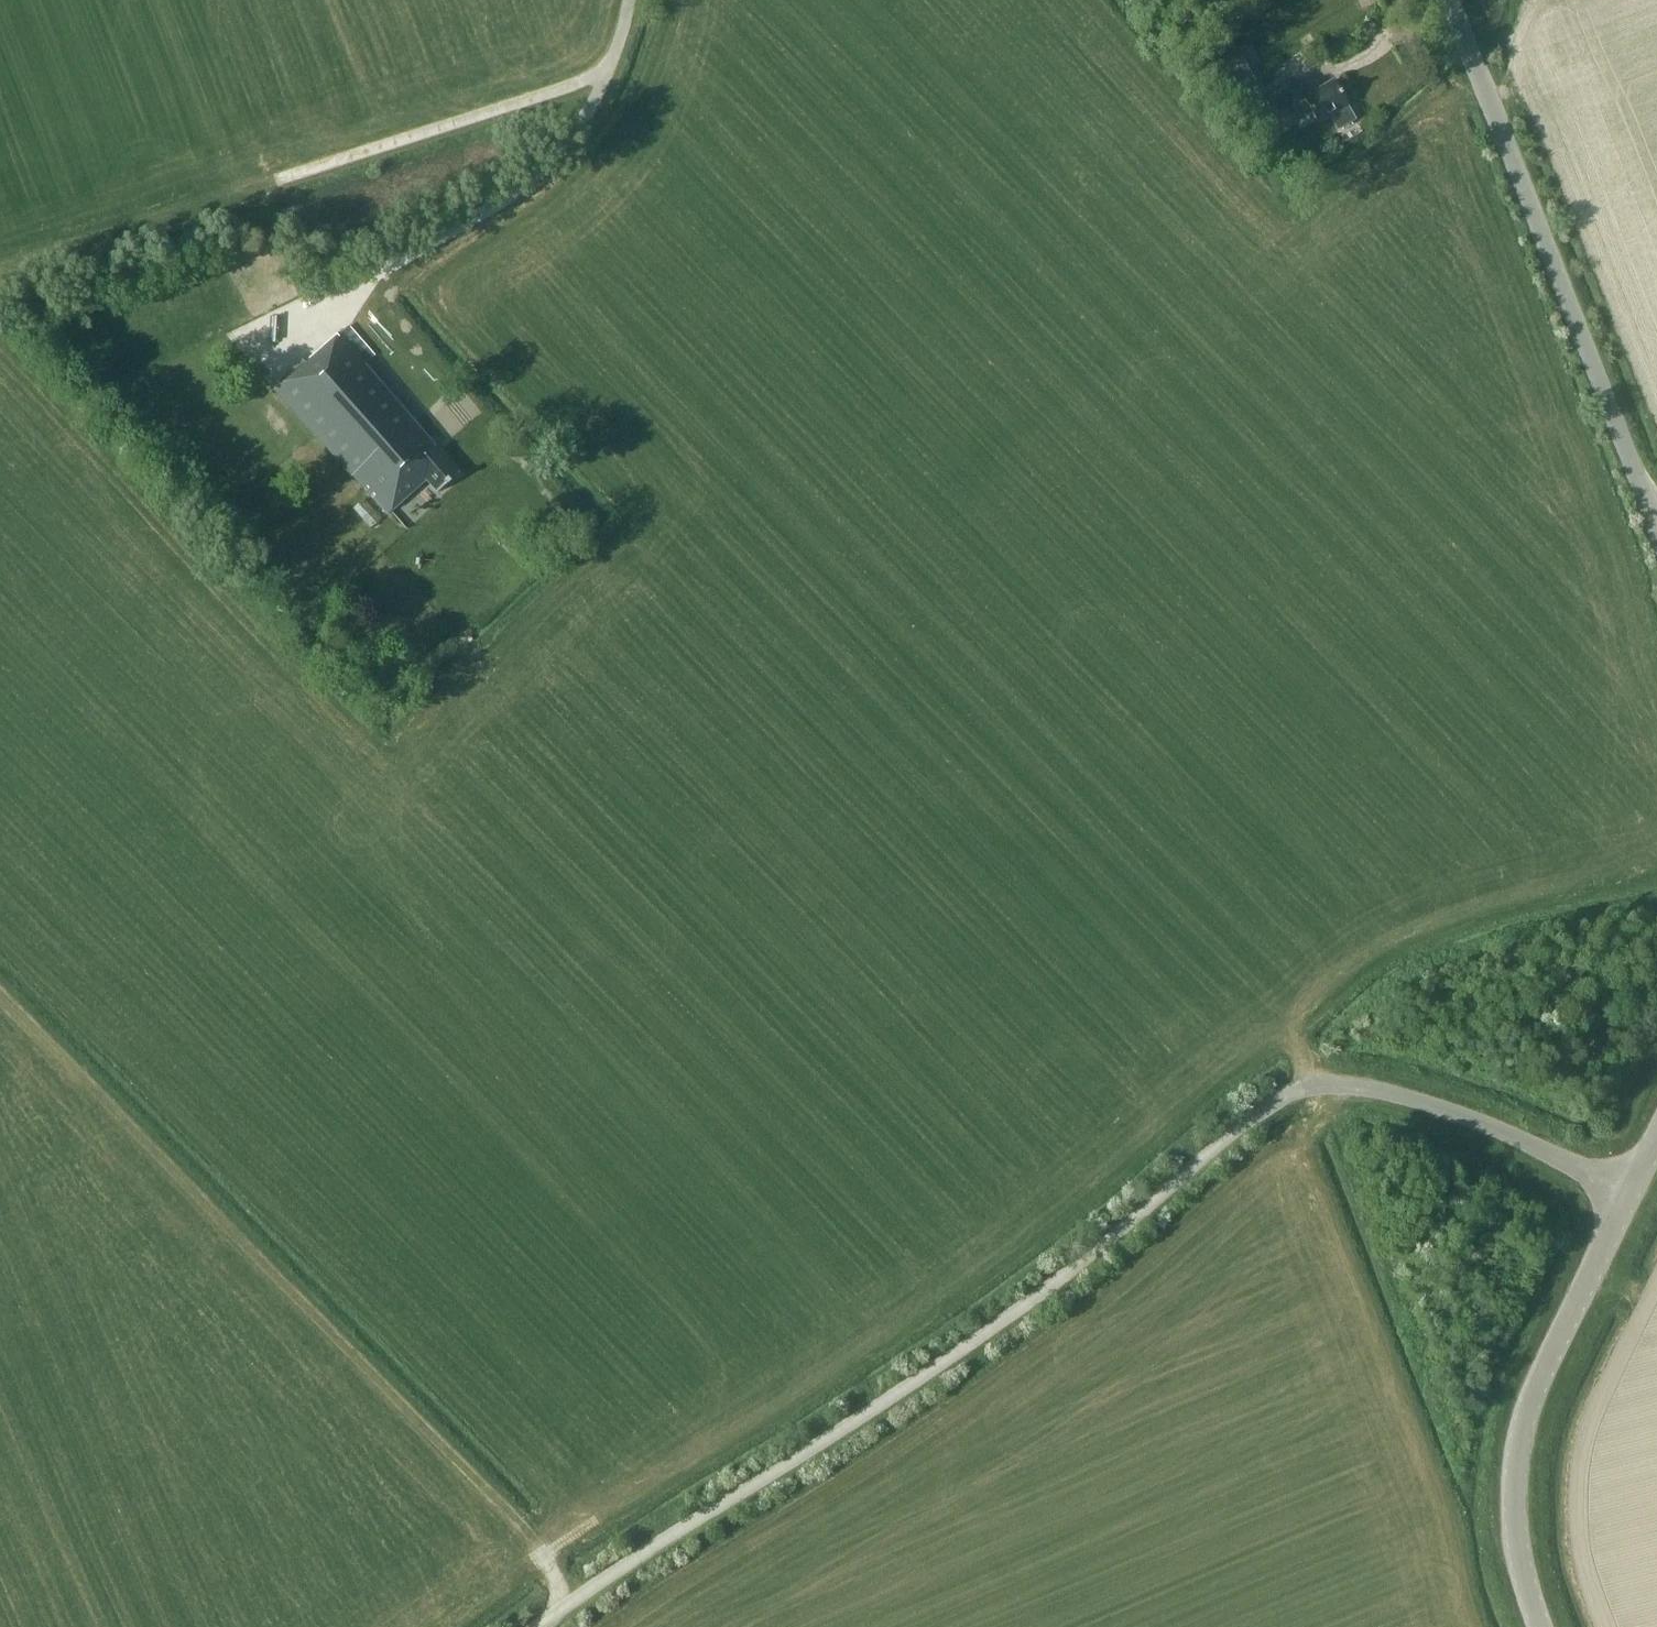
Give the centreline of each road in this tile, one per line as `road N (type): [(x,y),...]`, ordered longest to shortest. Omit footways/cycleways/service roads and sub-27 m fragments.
road 1 (unclassified): [(538,1626),(981,1343),(1193,1173),(1247,1119),(1300,1093),(1359,1088),(1429,1106),(1518,1141),(1630,1201)]
road 2 (tertiary): [(1656,533),(1451,0)]
road 3 (tertiary): [(1541,1626),(1524,1585),(1514,1503),(1524,1418),(1630,1201)]

